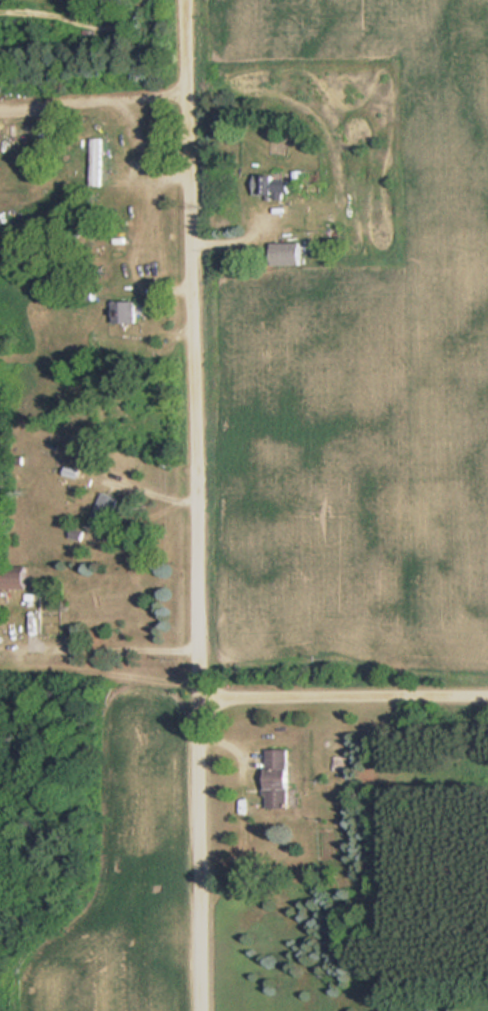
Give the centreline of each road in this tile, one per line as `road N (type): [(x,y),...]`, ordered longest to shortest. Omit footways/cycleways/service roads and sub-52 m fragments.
road 1 (residential): [(206,1010),(188,0)]
road 2 (residential): [(202,704),(487,701)]

